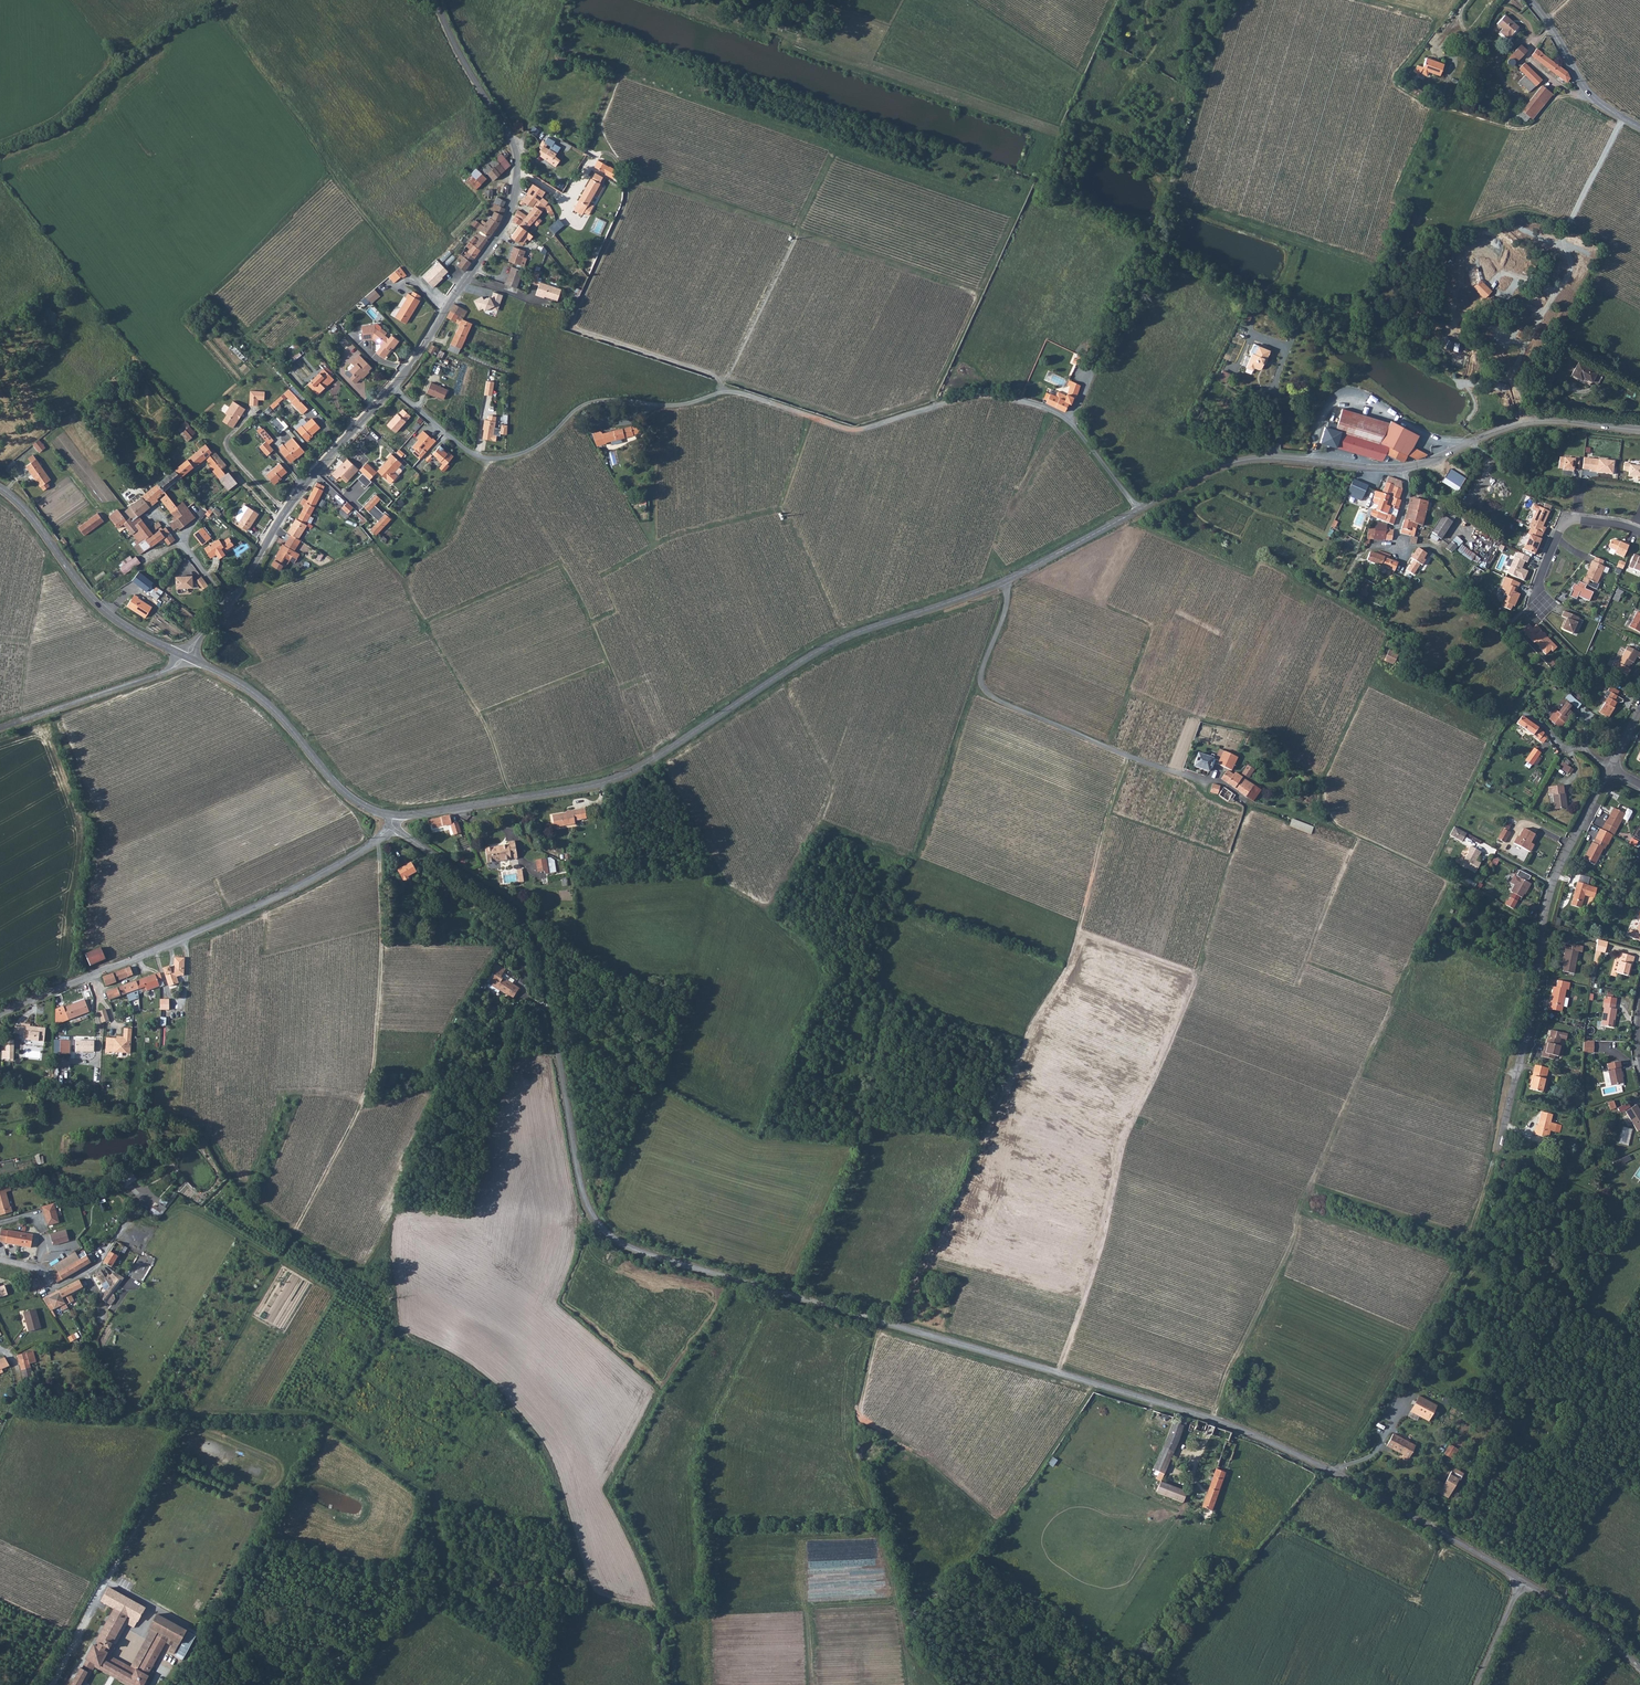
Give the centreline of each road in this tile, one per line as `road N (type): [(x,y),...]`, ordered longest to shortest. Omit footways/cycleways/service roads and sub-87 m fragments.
road 1 (unclassified): [(393,827),(518,916),(532,937),(579,1176),(596,1221),(614,1240),(1241,1428),(1522,1579)]
road 2 (unclassified): [(1139,510),(1064,416),(1015,399),(977,395),(859,431),(734,392),(667,406),(595,402),(529,452),(504,460),(470,454),(393,389)]
road 3 (tertiary): [(1139,510),(1003,583),(819,650),(611,780),(393,816)]
road 4 (track): [(843,639),(782,508),(661,541),(601,574),(616,611),(590,622),(605,664),(478,715),(511,799)]
road 5 (track): [(1252,805),(1229,856),(1199,974),(1127,1134),(1102,1244),(1059,1373)]
road 6 (tertiary): [(1639,430),(1518,424),(1406,467),(1241,461),(1139,510)]
road 7 (unclassified): [(436,0),(518,154),(516,191),(496,239),(393,389)]
road 8 (unclassified): [(0,1015),(264,904),(393,827)]
road 9 (residential): [(1610,770),(1551,891),(1535,1002),(1497,1152)]
road 10 (track): [(724,392),(716,376),(576,329),(572,321),(625,202),(616,159),(607,153),(591,160)]
road 11 (track): [(1543,929),(1345,832),(1252,805),(1212,782)]
road 12 (track): [(1335,1472),(1465,1249),(1497,1152)]
road 13 (track): [(1009,1684),(973,1575),(976,1554),(1095,1384)]
road 14 (unclassified): [(393,389),(298,492),(243,584),(186,657)]
road 15 (track): [(478,715),(423,622),(559,564),(590,622)]
road 16 (tertiary): [(393,816),(342,791),(263,700),(186,657)]
road 17 (tertiary): [(186,657),(110,615),(0,488)]
road 18 (unclassified): [(0,729),(160,674),(186,657)]
road 19 (track): [(919,855),(966,710),(983,688)]
road 20 (tertiary): [(1529,0),(1582,89),(1639,128)]
road 21 (track): [(130,1218),(165,1226),(195,1214),(281,1264)]
road 22 (residential): [(1639,533),(1561,522),(1535,583),(1537,604)]
road 23 (track): [(1572,94),(1520,129),(1434,109)]
road 24 (unclassified): [(1522,1579),(1591,1623),(1639,1668)]

